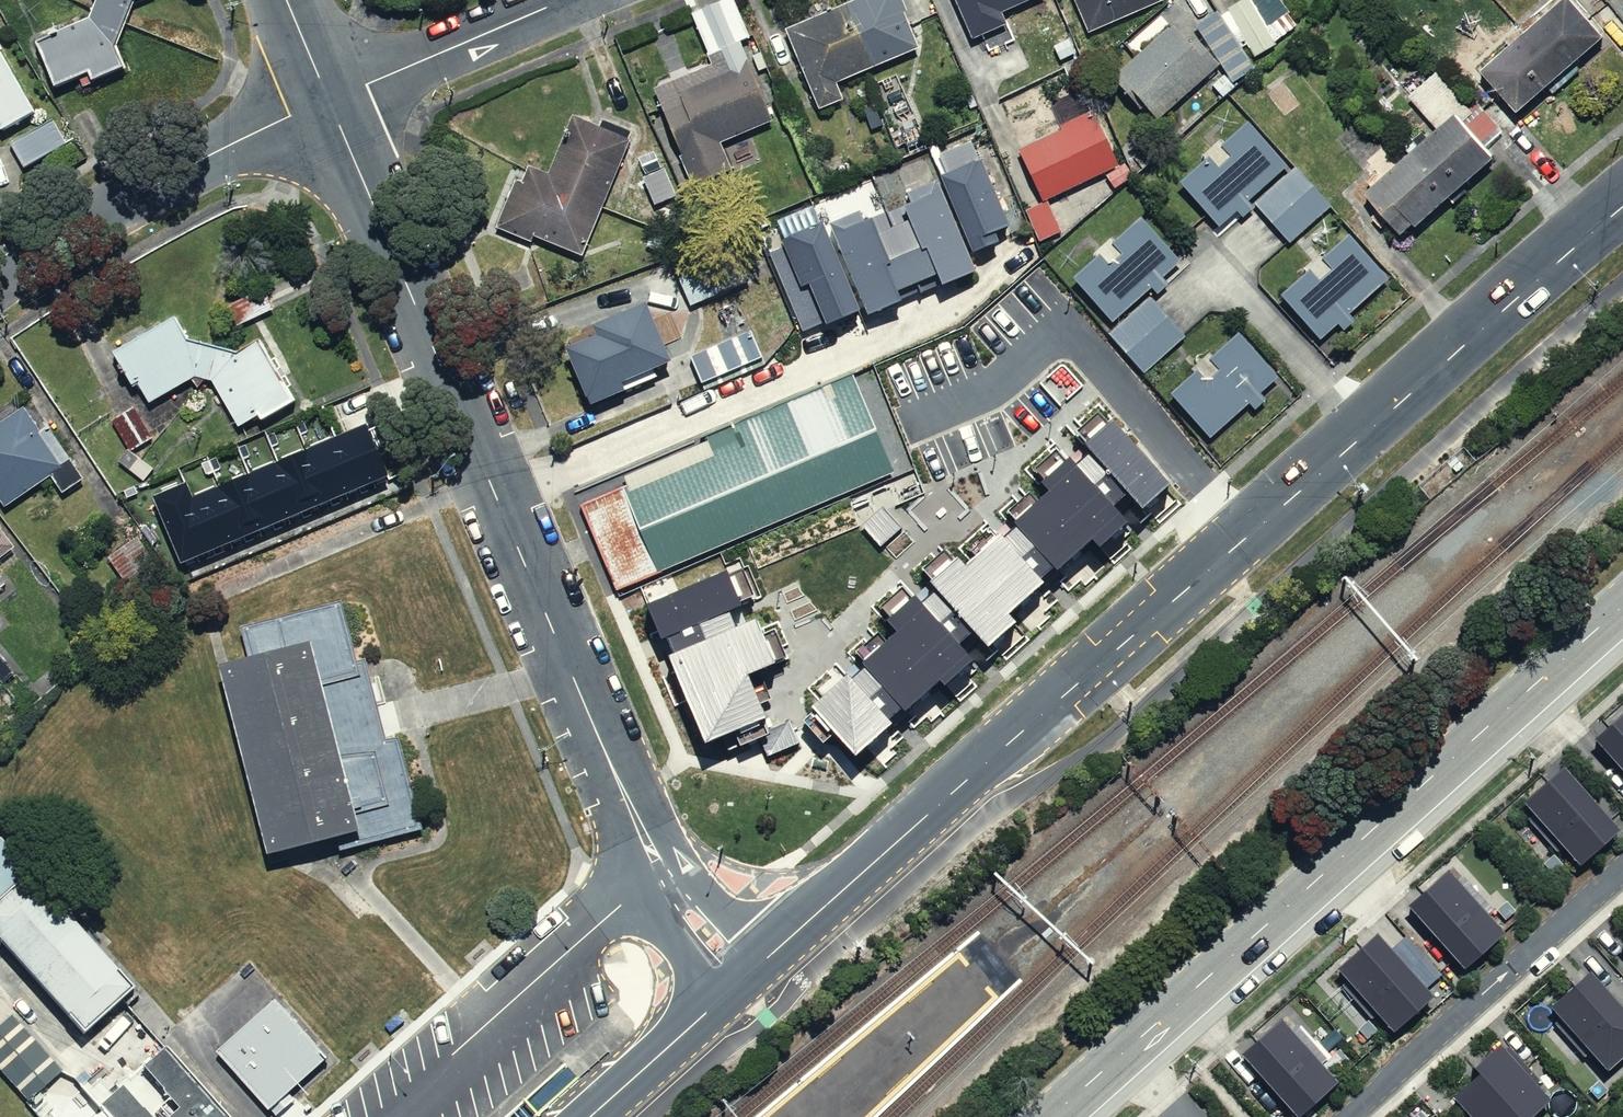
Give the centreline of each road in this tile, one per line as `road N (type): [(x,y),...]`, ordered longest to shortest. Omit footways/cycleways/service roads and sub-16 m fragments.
road 1 (tertiary): [(744,979),(1622,208)]
road 2 (unclassified): [(744,979),(661,868),(572,679),(331,101)]
road 3 (secondary): [(1622,608),(1127,1050)]
road 4 (residential): [(0,290),(220,149),(331,101)]
road 5 (residential): [(1348,1116),(1622,872)]
road 6 (residential): [(331,101),(567,0)]
road 7 (tertiary): [(591,1116),(744,979)]

